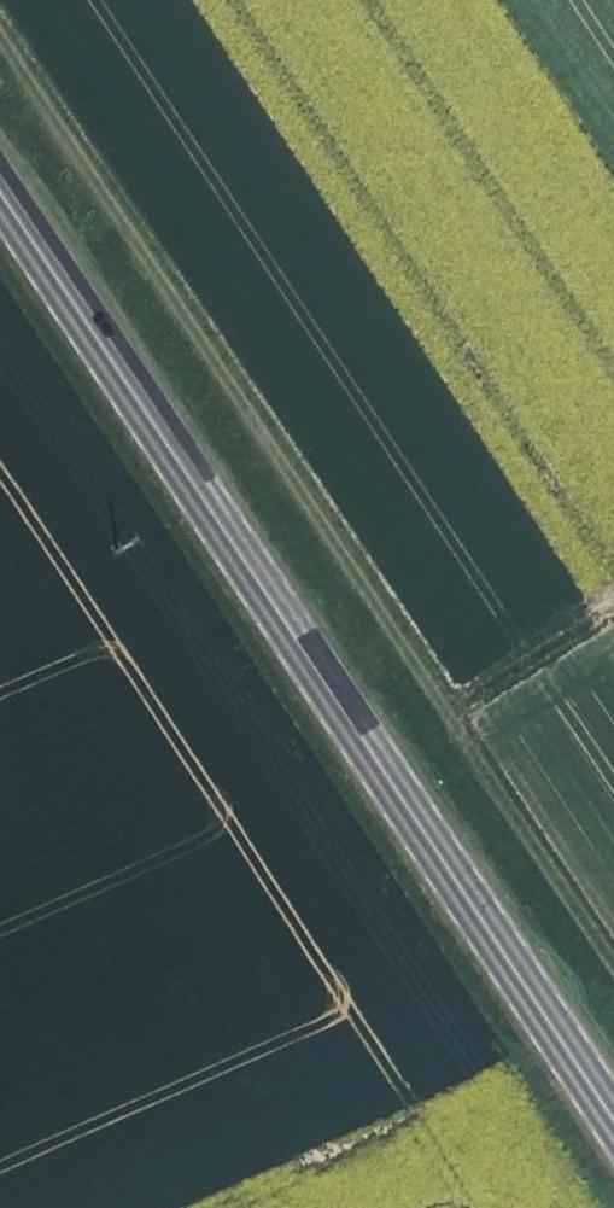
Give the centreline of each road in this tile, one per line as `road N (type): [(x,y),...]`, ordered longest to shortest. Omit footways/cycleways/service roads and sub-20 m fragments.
road 1 (primary): [(613,1121),(0,194)]

